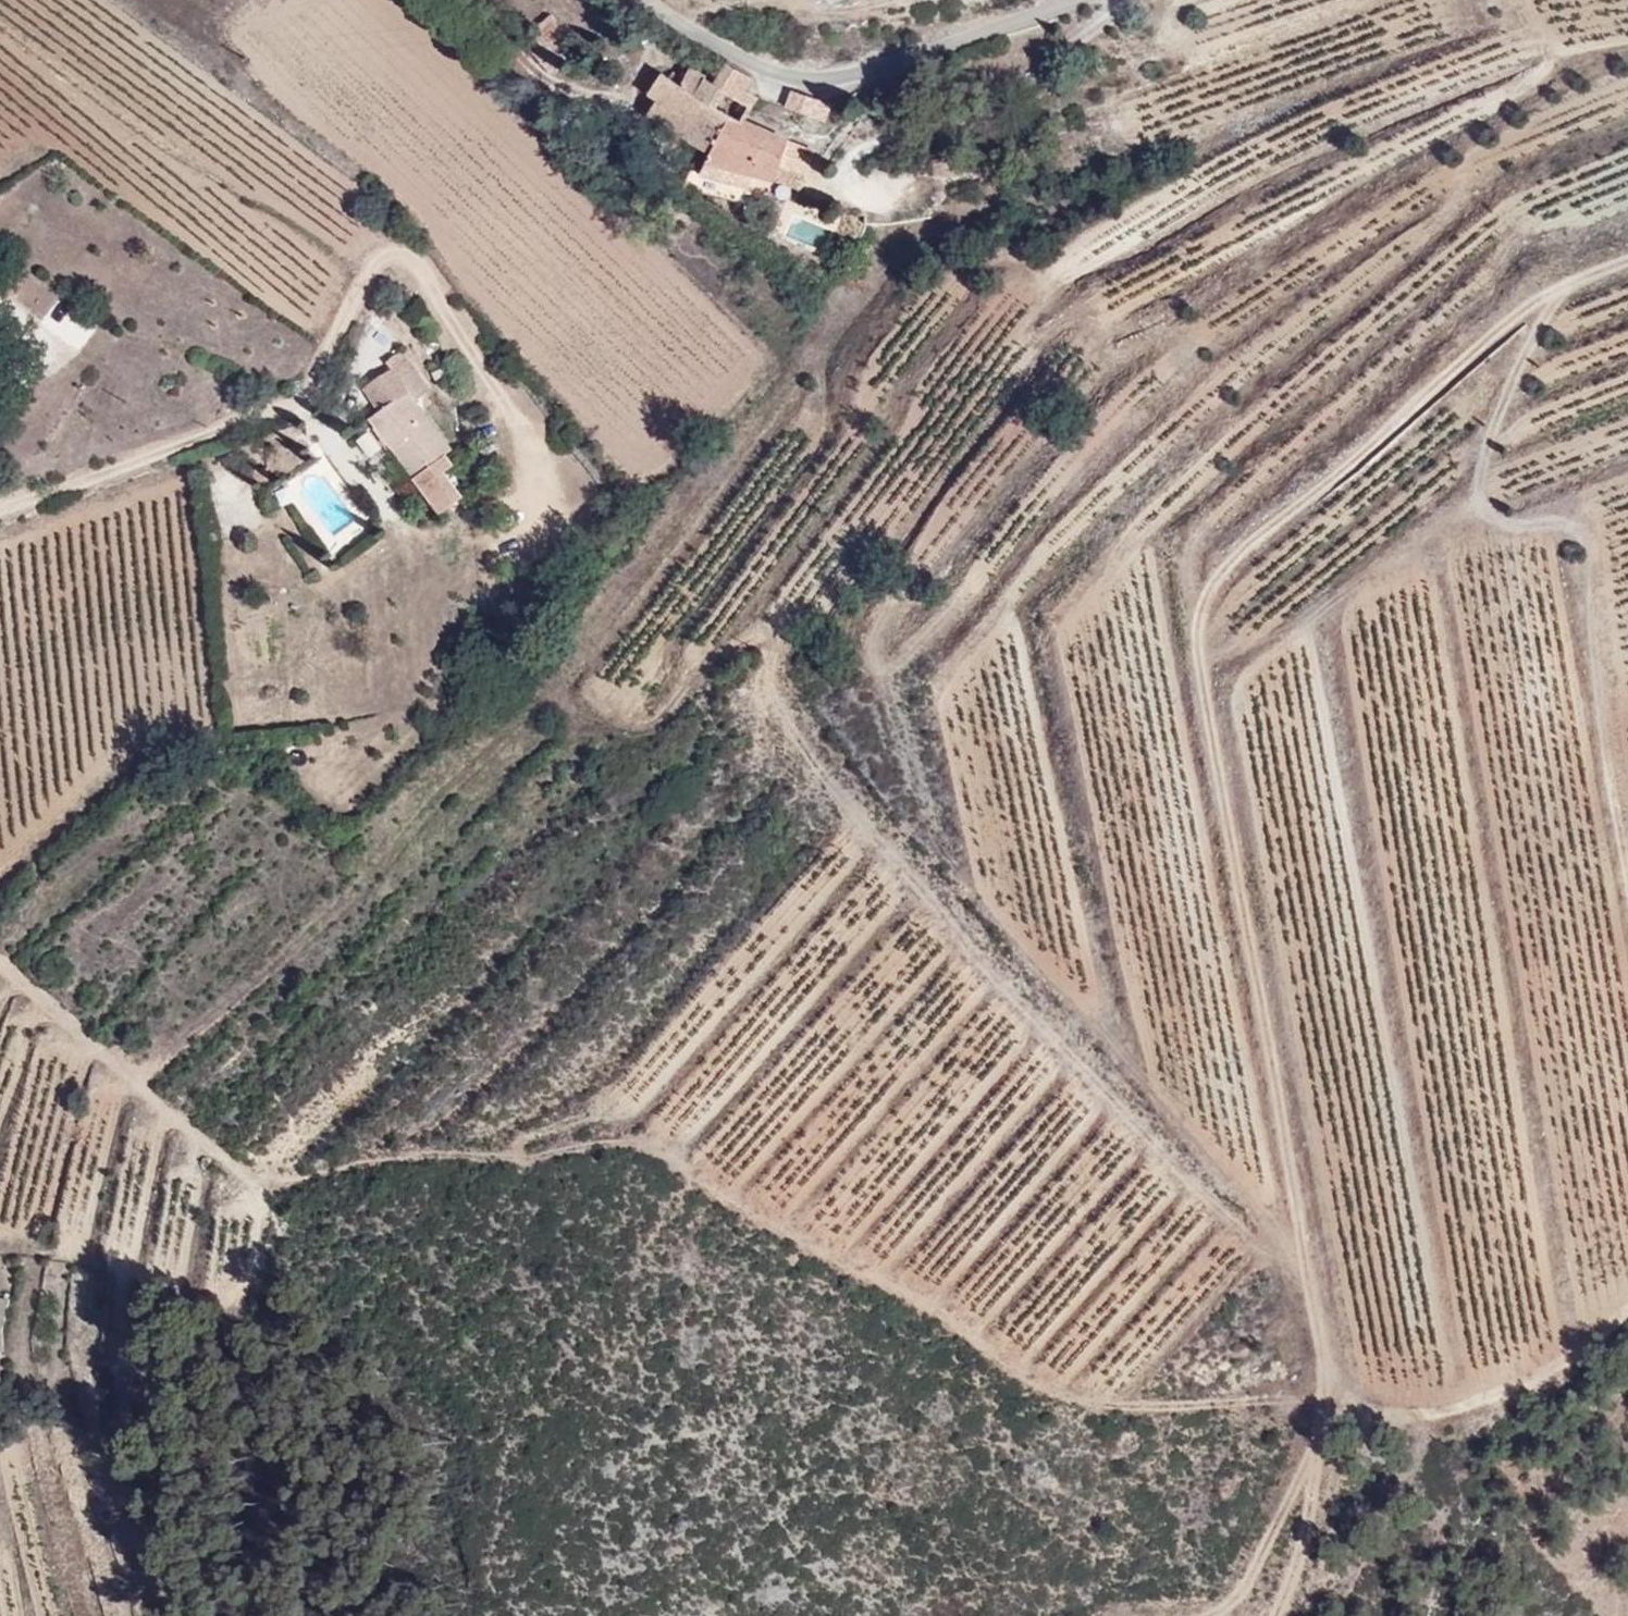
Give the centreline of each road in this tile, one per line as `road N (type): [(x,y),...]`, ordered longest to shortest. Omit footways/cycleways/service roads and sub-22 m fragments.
road 1 (tertiary): [(655,0),(705,38),(804,79),(874,67),(1067,0)]

